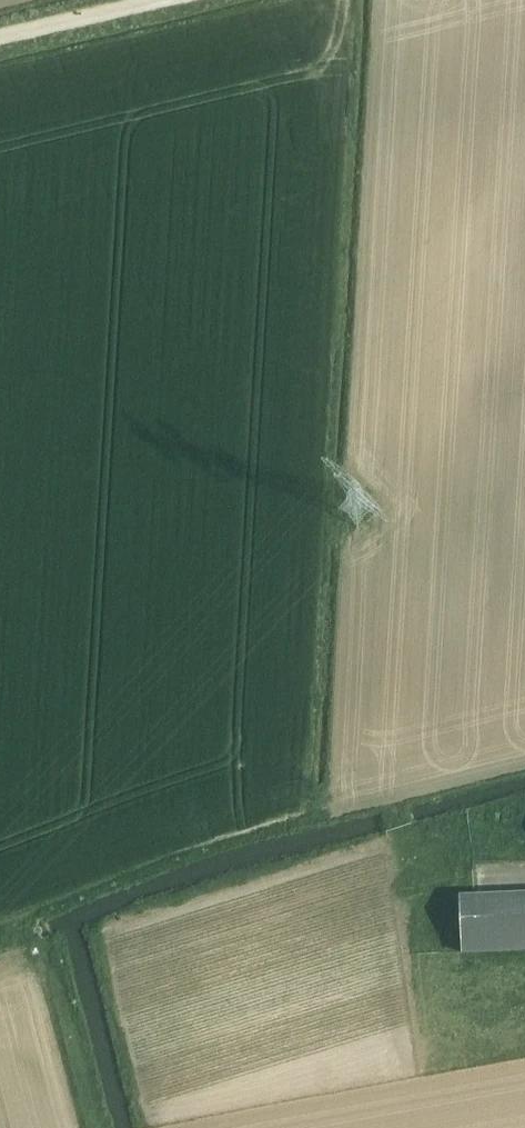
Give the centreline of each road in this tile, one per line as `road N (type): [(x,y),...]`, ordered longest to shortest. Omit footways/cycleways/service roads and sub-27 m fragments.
road 1 (track): [(149,0),(0,36)]

